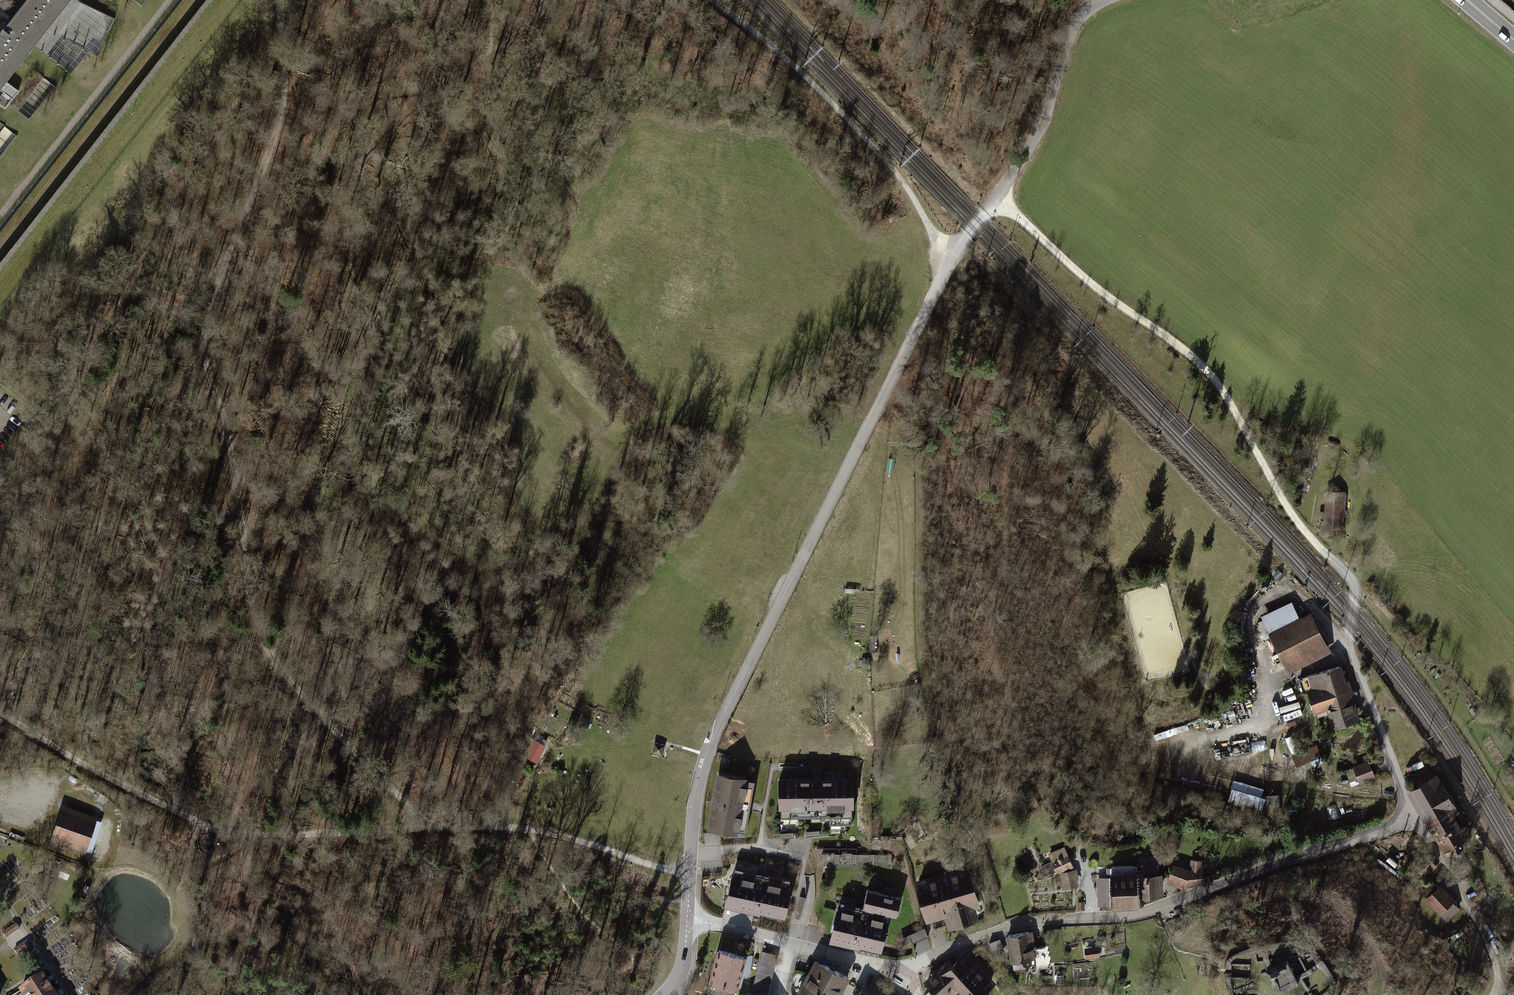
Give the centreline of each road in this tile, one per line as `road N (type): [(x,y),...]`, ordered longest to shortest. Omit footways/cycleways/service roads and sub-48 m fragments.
road 1 (unclassified): [(724,717),(945,265),(1043,125),(1077,24),(1102,0)]
road 2 (residential): [(688,920),(904,968),(1002,927),(1140,914),(1272,863),(1412,821)]
road 3 (track): [(261,173),(215,288),(206,361),(232,455),(265,650),(428,827)]
road 4 (track): [(998,196),(1101,291),(1217,369),(1298,520),(1356,584)]
road 5 (track): [(1356,584),(1347,645),(1412,821),(1492,947),(1497,983)]
road 6 (track): [(712,0),(795,66),(884,159),(945,265)]
road 7 (track): [(0,713),(187,818),(250,834)]
road 8 (track): [(1513,806),(1356,584)]
road 9 (residential): [(688,920),(697,790),(724,717)]
road 10 (track): [(250,834),(428,827)]
road 11 (track): [(530,832),(688,871)]
road 12 (track): [(282,44),(284,101),(261,173)]

